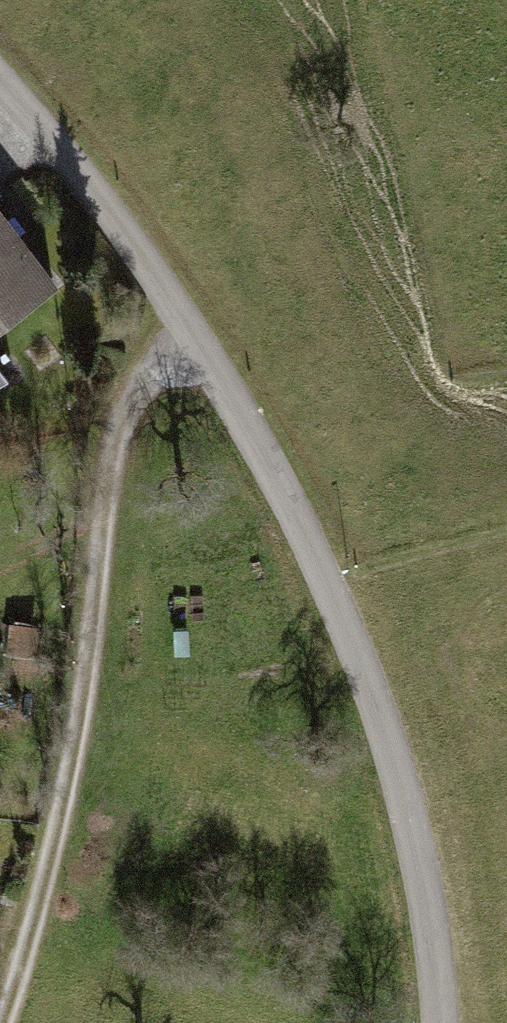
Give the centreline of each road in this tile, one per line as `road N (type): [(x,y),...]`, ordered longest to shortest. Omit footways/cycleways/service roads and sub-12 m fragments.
road 1 (residential): [(0,97),(190,319),(366,663),(418,825),(429,1022)]
road 2 (track): [(190,319),(118,400),(74,750),(0,997)]

